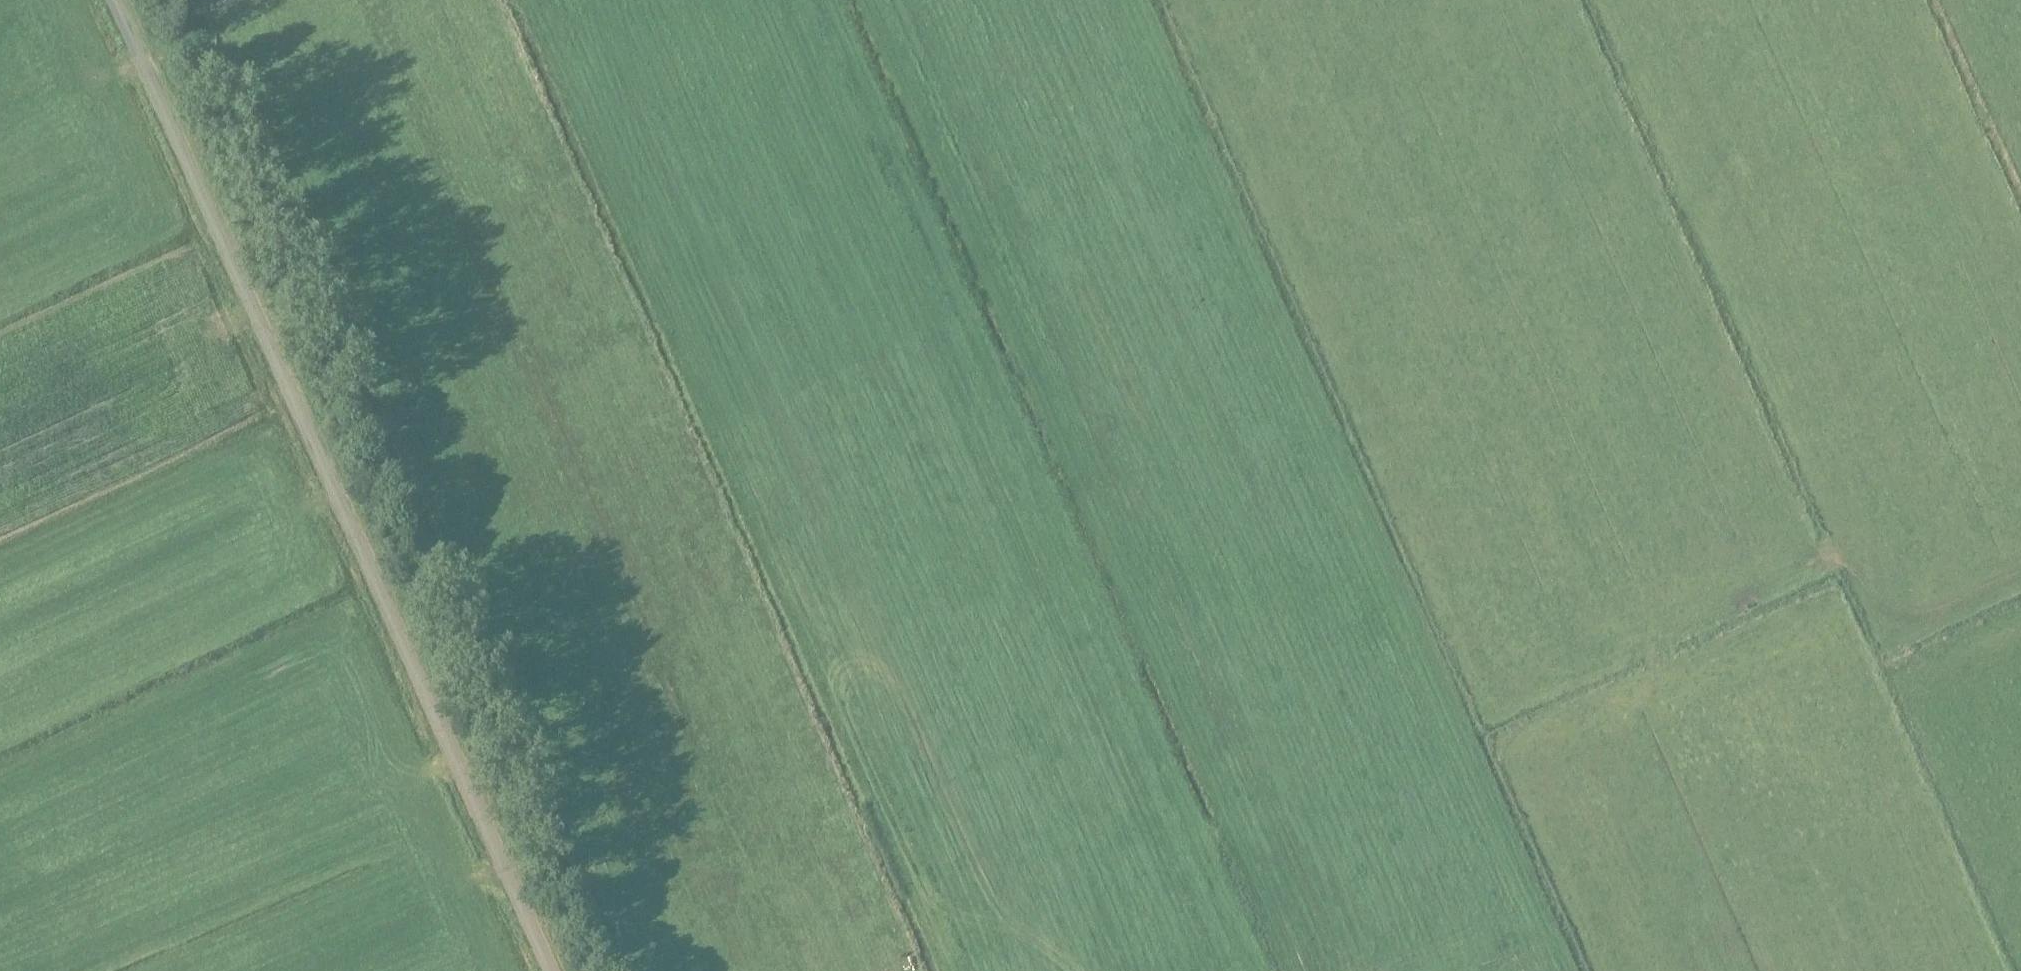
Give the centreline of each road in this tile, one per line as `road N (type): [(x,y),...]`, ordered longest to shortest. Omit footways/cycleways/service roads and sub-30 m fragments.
road 1 (unclassified): [(546,970),(110,0)]

